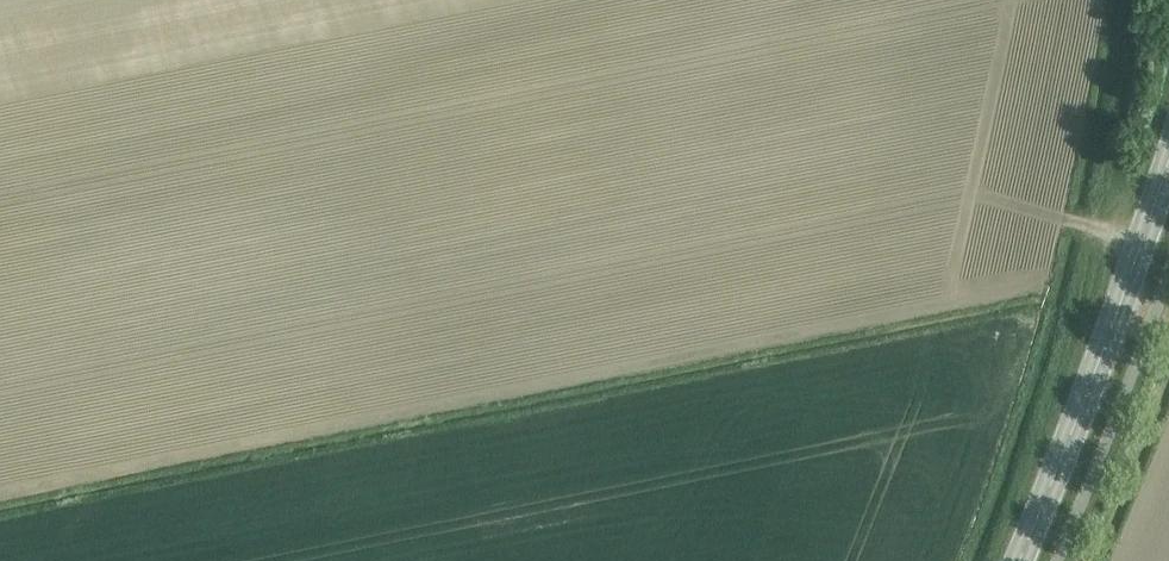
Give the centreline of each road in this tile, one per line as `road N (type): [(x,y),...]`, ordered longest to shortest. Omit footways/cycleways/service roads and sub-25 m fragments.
road 1 (tertiary): [(1018,560),(1168,159)]

